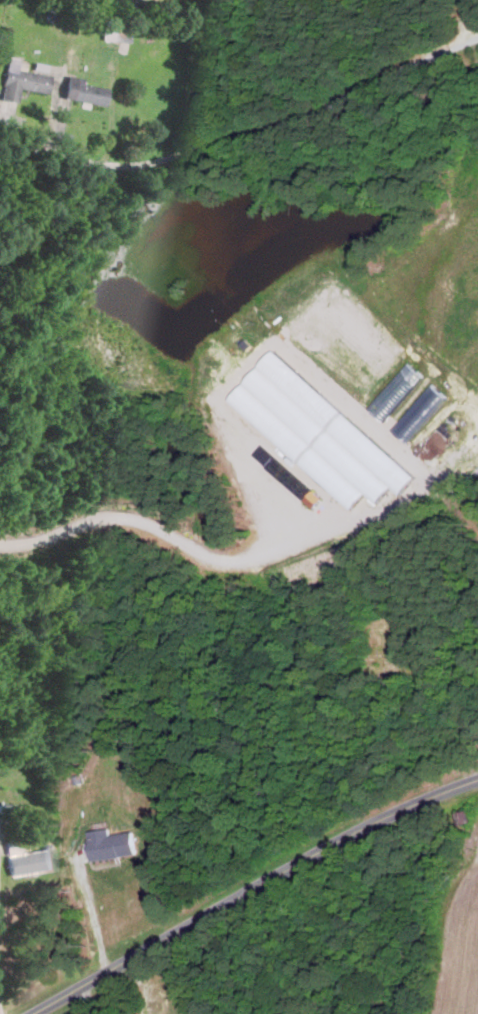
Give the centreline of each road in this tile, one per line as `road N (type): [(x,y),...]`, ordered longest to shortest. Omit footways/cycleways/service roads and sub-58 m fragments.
road 1 (residential): [(24,1013),(322,848),(477,787)]
road 2 (residential): [(0,148),(147,164)]
road 3 (residential): [(242,892),(258,1013)]

